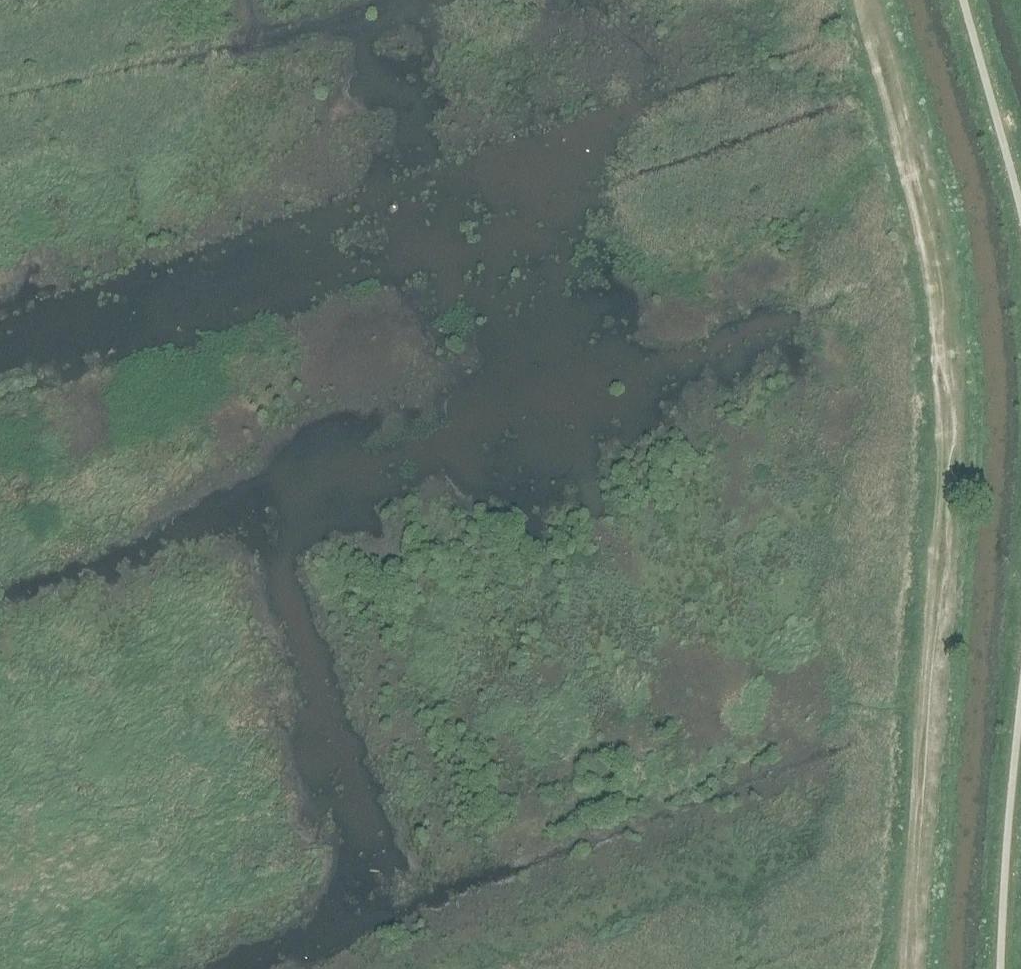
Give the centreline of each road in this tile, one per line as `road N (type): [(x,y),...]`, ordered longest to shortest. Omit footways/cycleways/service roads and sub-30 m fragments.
road 1 (track): [(913,968),(943,612),(954,362),(929,196),(869,0)]

